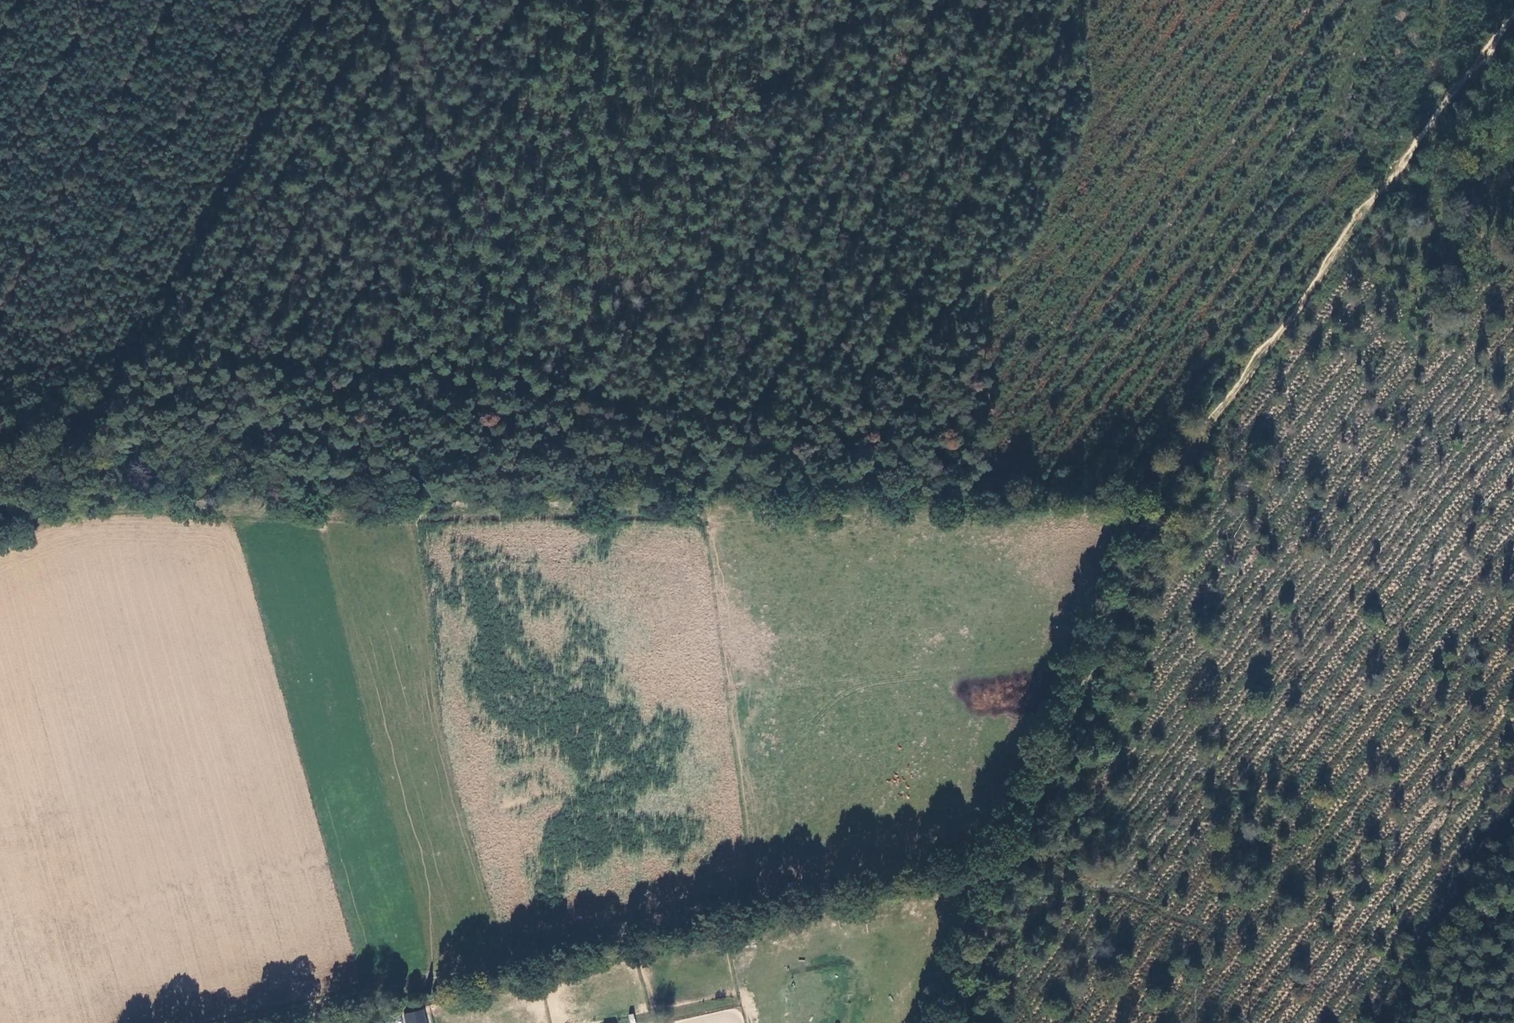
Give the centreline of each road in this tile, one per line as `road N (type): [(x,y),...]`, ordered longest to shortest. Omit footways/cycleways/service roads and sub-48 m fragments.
road 1 (track): [(1513,9),(1197,446),(1166,507)]
road 2 (track): [(1166,507),(1008,863)]
road 3 (track): [(959,1022),(1008,863)]

